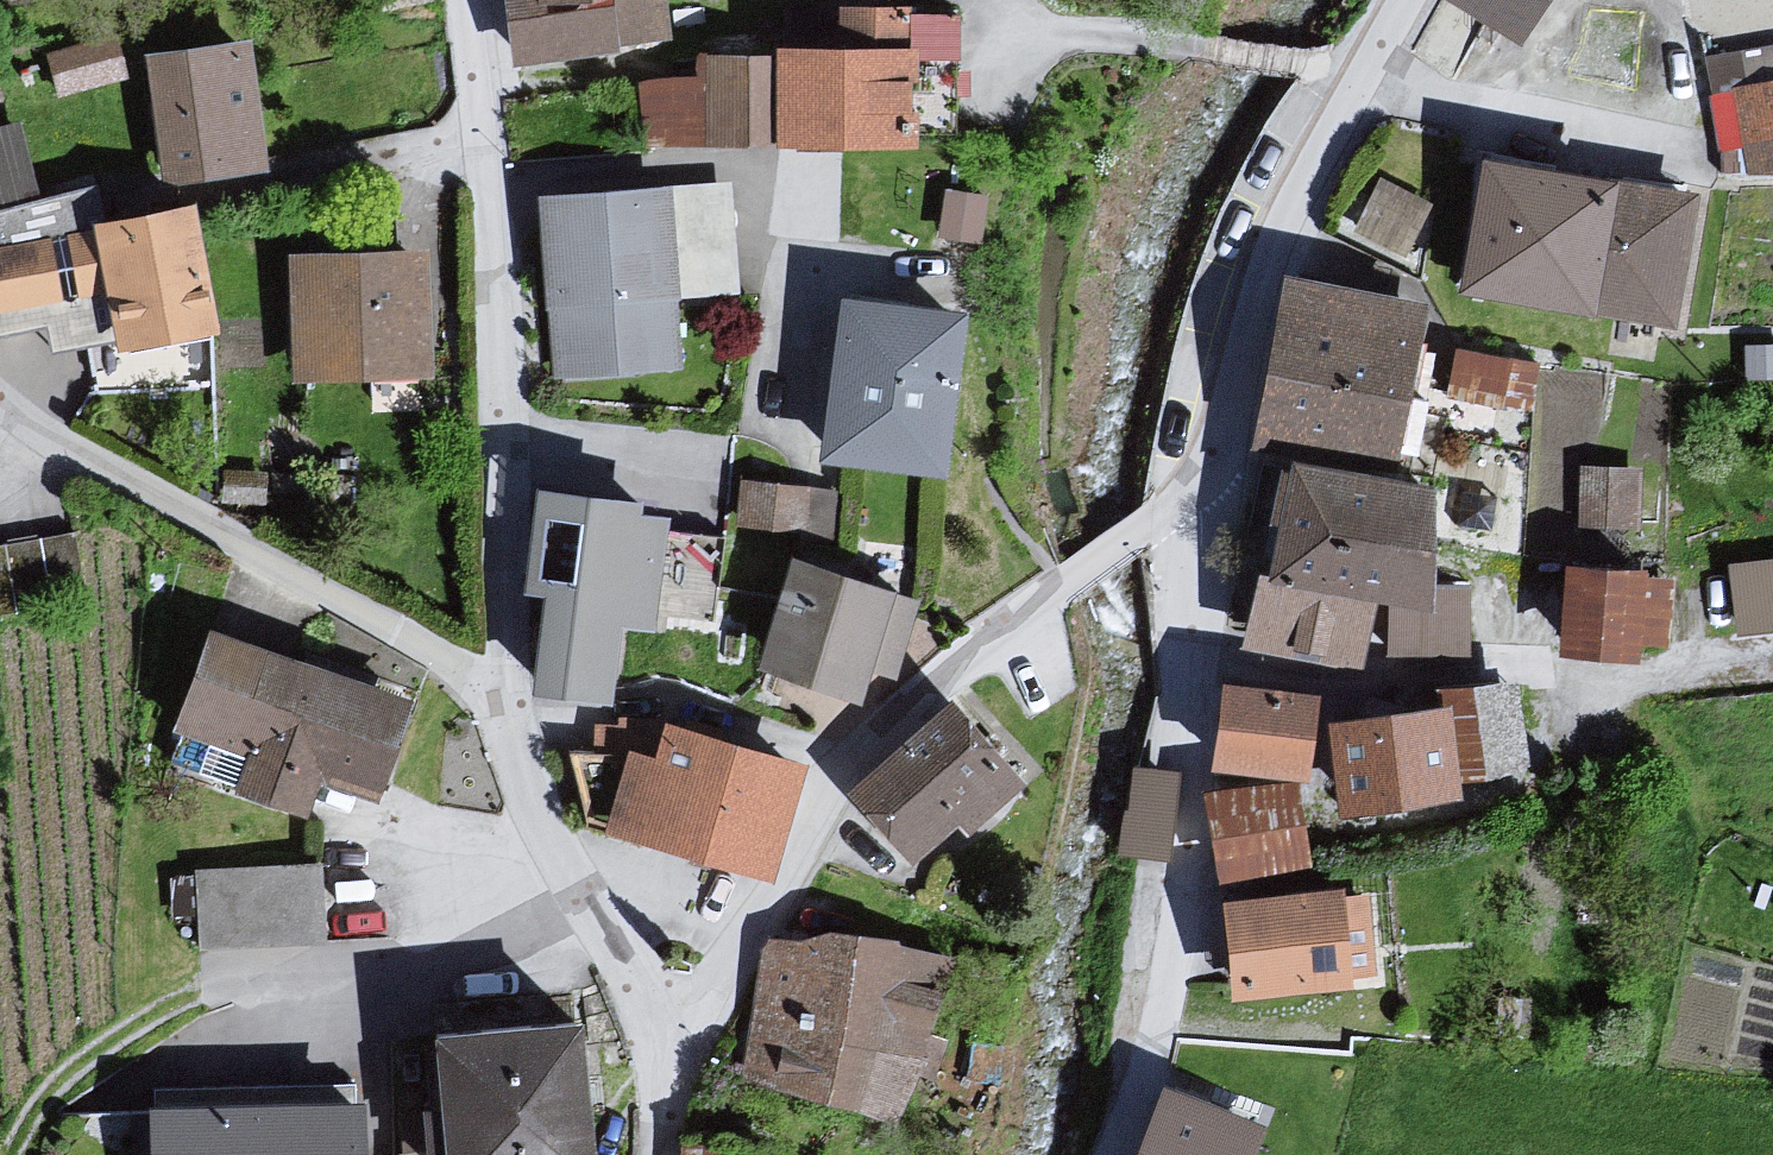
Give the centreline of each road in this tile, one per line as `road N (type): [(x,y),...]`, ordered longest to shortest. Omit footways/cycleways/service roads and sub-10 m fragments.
road 1 (residential): [(462,0),(502,417),(504,693)]
road 2 (residential): [(1063,589),(1176,511),(1234,340),(1341,85),(1388,0)]
road 3 (residential): [(1063,589),(875,741),(804,887),(676,1038)]
road 4 (residential): [(0,383),(103,465),(504,693)]
road 5 (residential): [(504,693),(537,836),(676,1038)]

